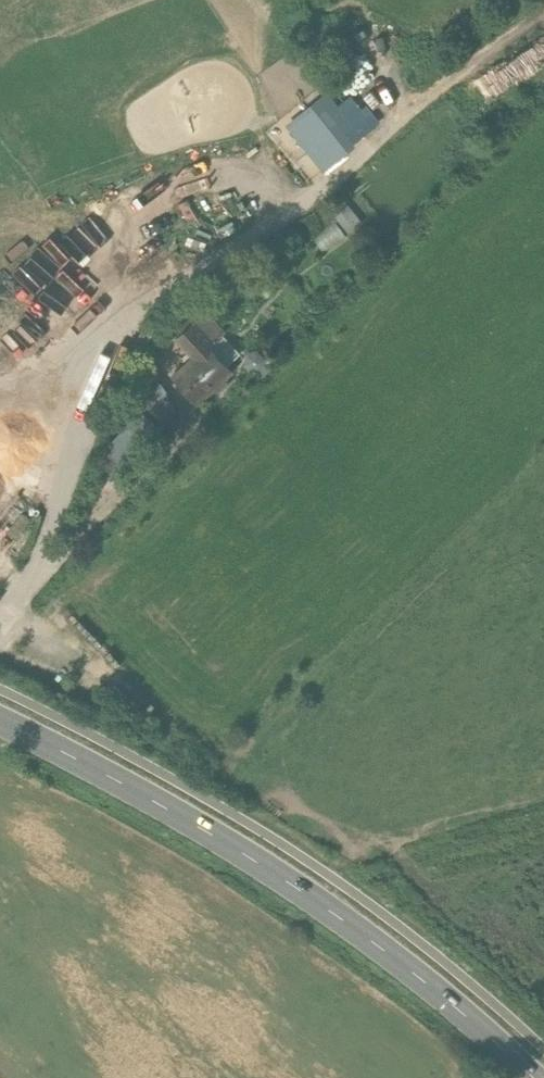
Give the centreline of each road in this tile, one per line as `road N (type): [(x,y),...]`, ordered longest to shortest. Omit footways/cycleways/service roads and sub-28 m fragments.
road 1 (track): [(13,602),(98,377),(138,311),(189,267),(340,178),(448,83)]
road 2 (secondary): [(0,724),(283,880),(452,1005),(530,1077)]
road 3 (track): [(161,728),(0,641)]

